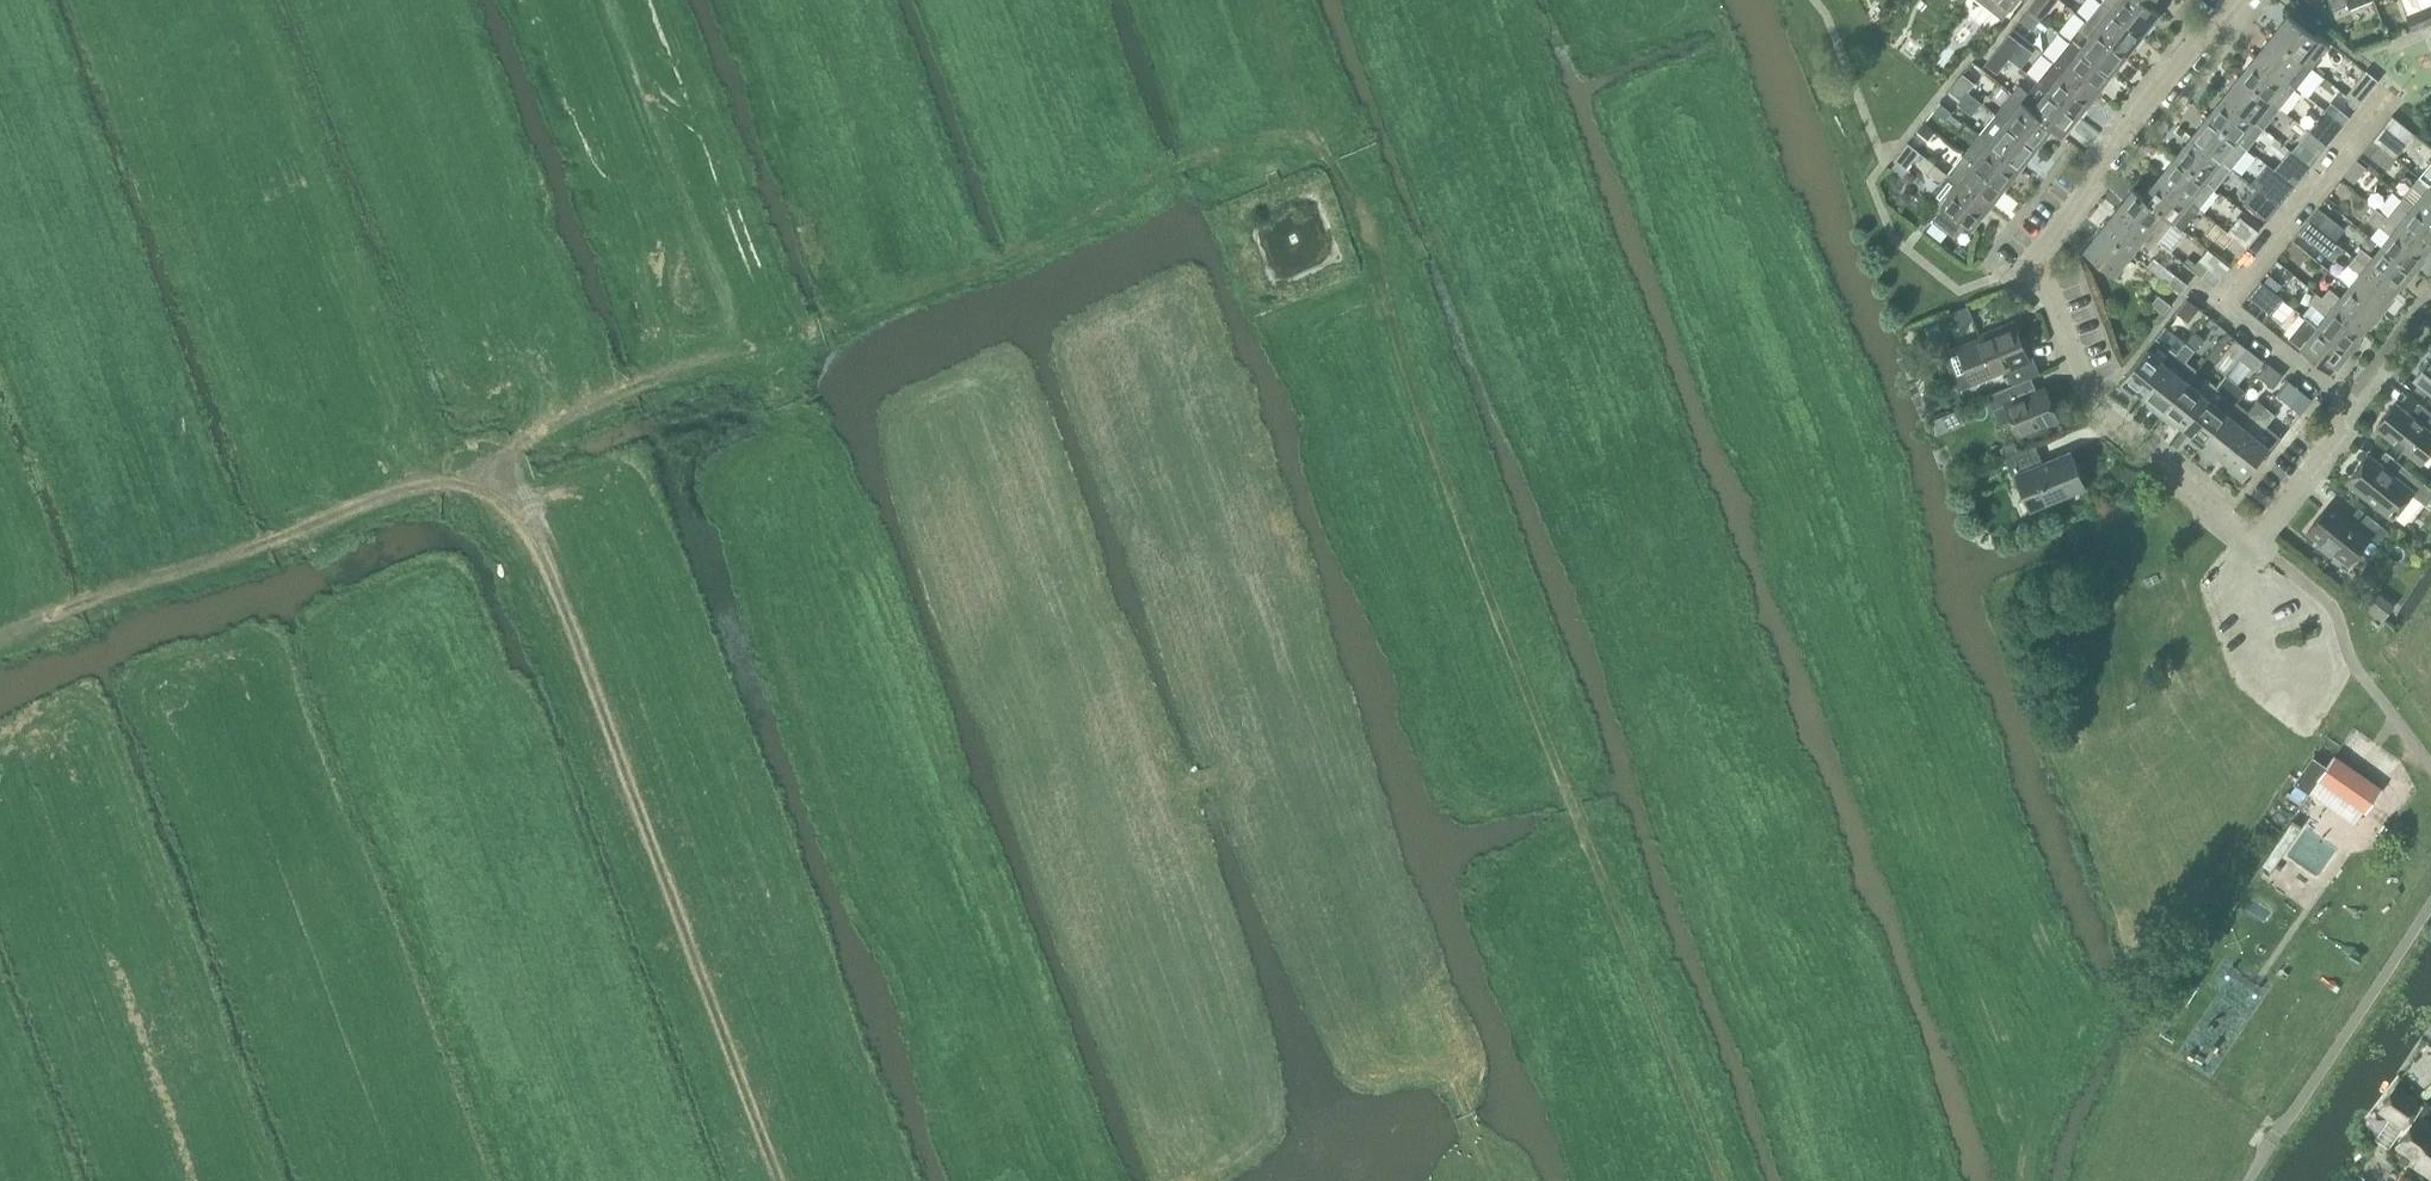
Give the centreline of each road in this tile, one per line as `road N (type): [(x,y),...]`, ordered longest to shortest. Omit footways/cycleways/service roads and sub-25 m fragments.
road 1 (track): [(789,1180),(552,575),(515,517),(481,490),(421,482),(194,560)]
road 2 (residential): [(2255,542),(2092,406),(2053,304),(2029,267),(2239,0)]
road 3 (residential): [(2255,542),(2430,309)]

